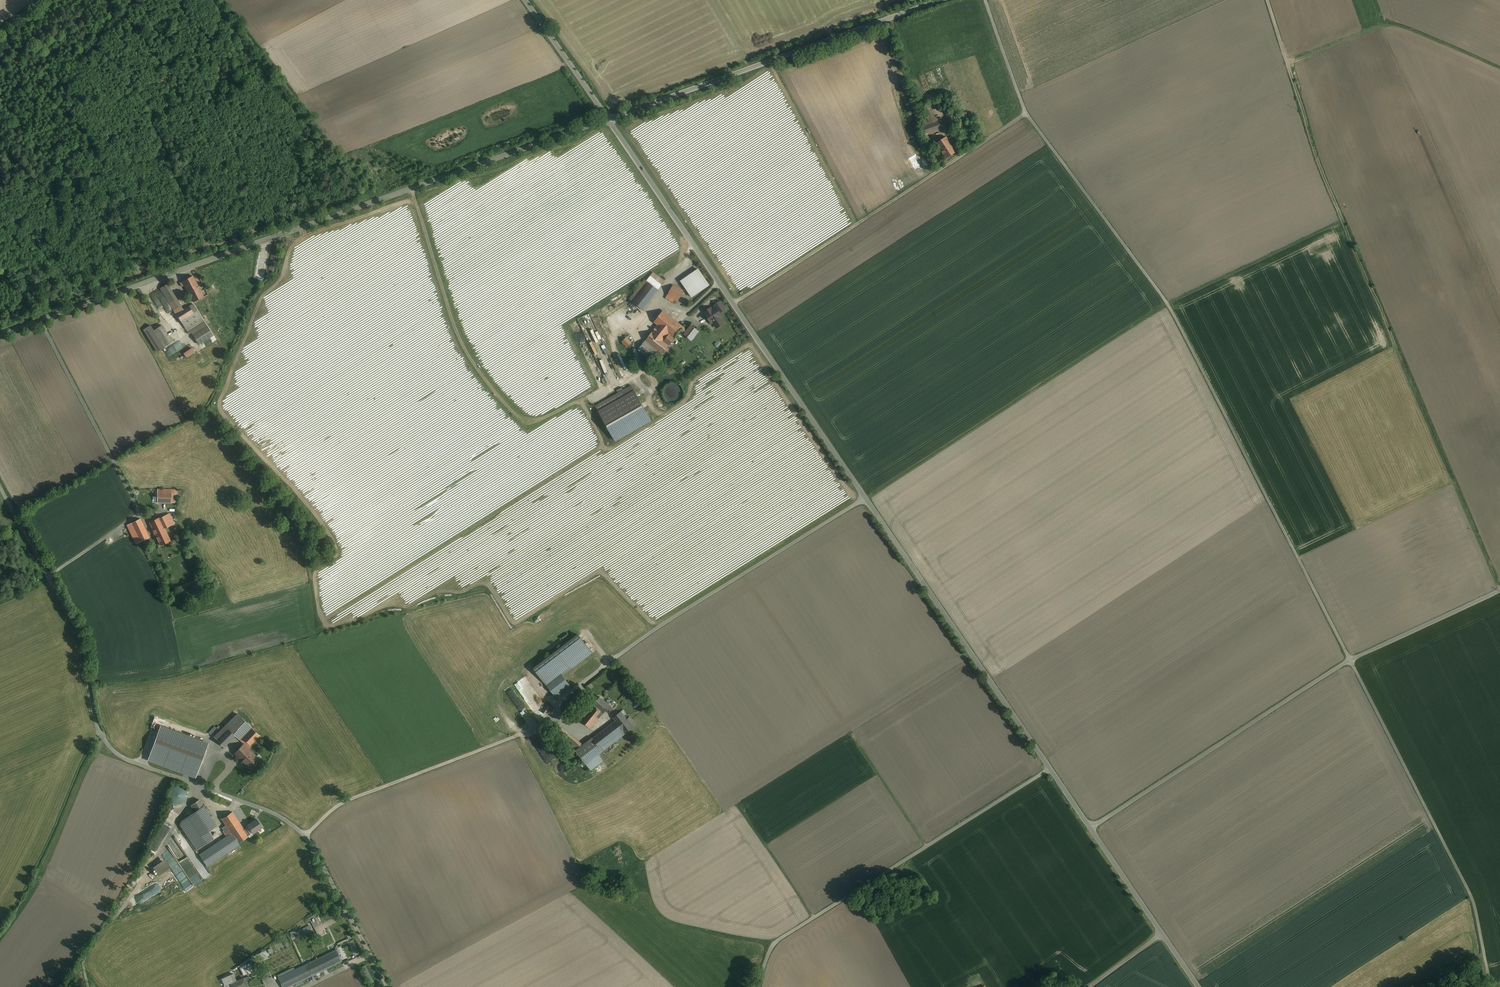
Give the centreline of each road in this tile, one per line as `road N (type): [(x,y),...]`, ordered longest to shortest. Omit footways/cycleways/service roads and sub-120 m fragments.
road 1 (unclassified): [(1050,769),(607,119)]
road 2 (unclassified): [(985,0),(1026,114),(1167,303),(1350,659)]
road 3 (unclassified): [(0,486),(78,632),(103,738),(120,756),(278,816),(305,836),(387,986)]
road 4 (unclassified): [(0,335),(607,119)]
road 5 (track): [(1267,0),(1320,164),(1499,590)]
road 6 (unclassified): [(1050,769),(780,939),(759,986)]
road 7 (track): [(1167,303),(866,499)]
road 8 (unclassified): [(1350,659),(1474,901),(1490,986)]
road 9 (unclassified): [(607,119),(940,0)]
road 10 (track): [(1026,114),(733,304)]
road 11 (unclassified): [(1090,828),(1350,659)]
road 12 (track): [(412,189),(457,338),(523,423)]
road 13 (track): [(155,279),(0,98)]
road 14 (track): [(57,166),(253,64)]
road 15 (unclassified): [(1198,986),(1090,828)]
road 16 (unclassified): [(1350,659),(1499,591)]
road 17 (unclassified): [(607,119),(524,0)]

